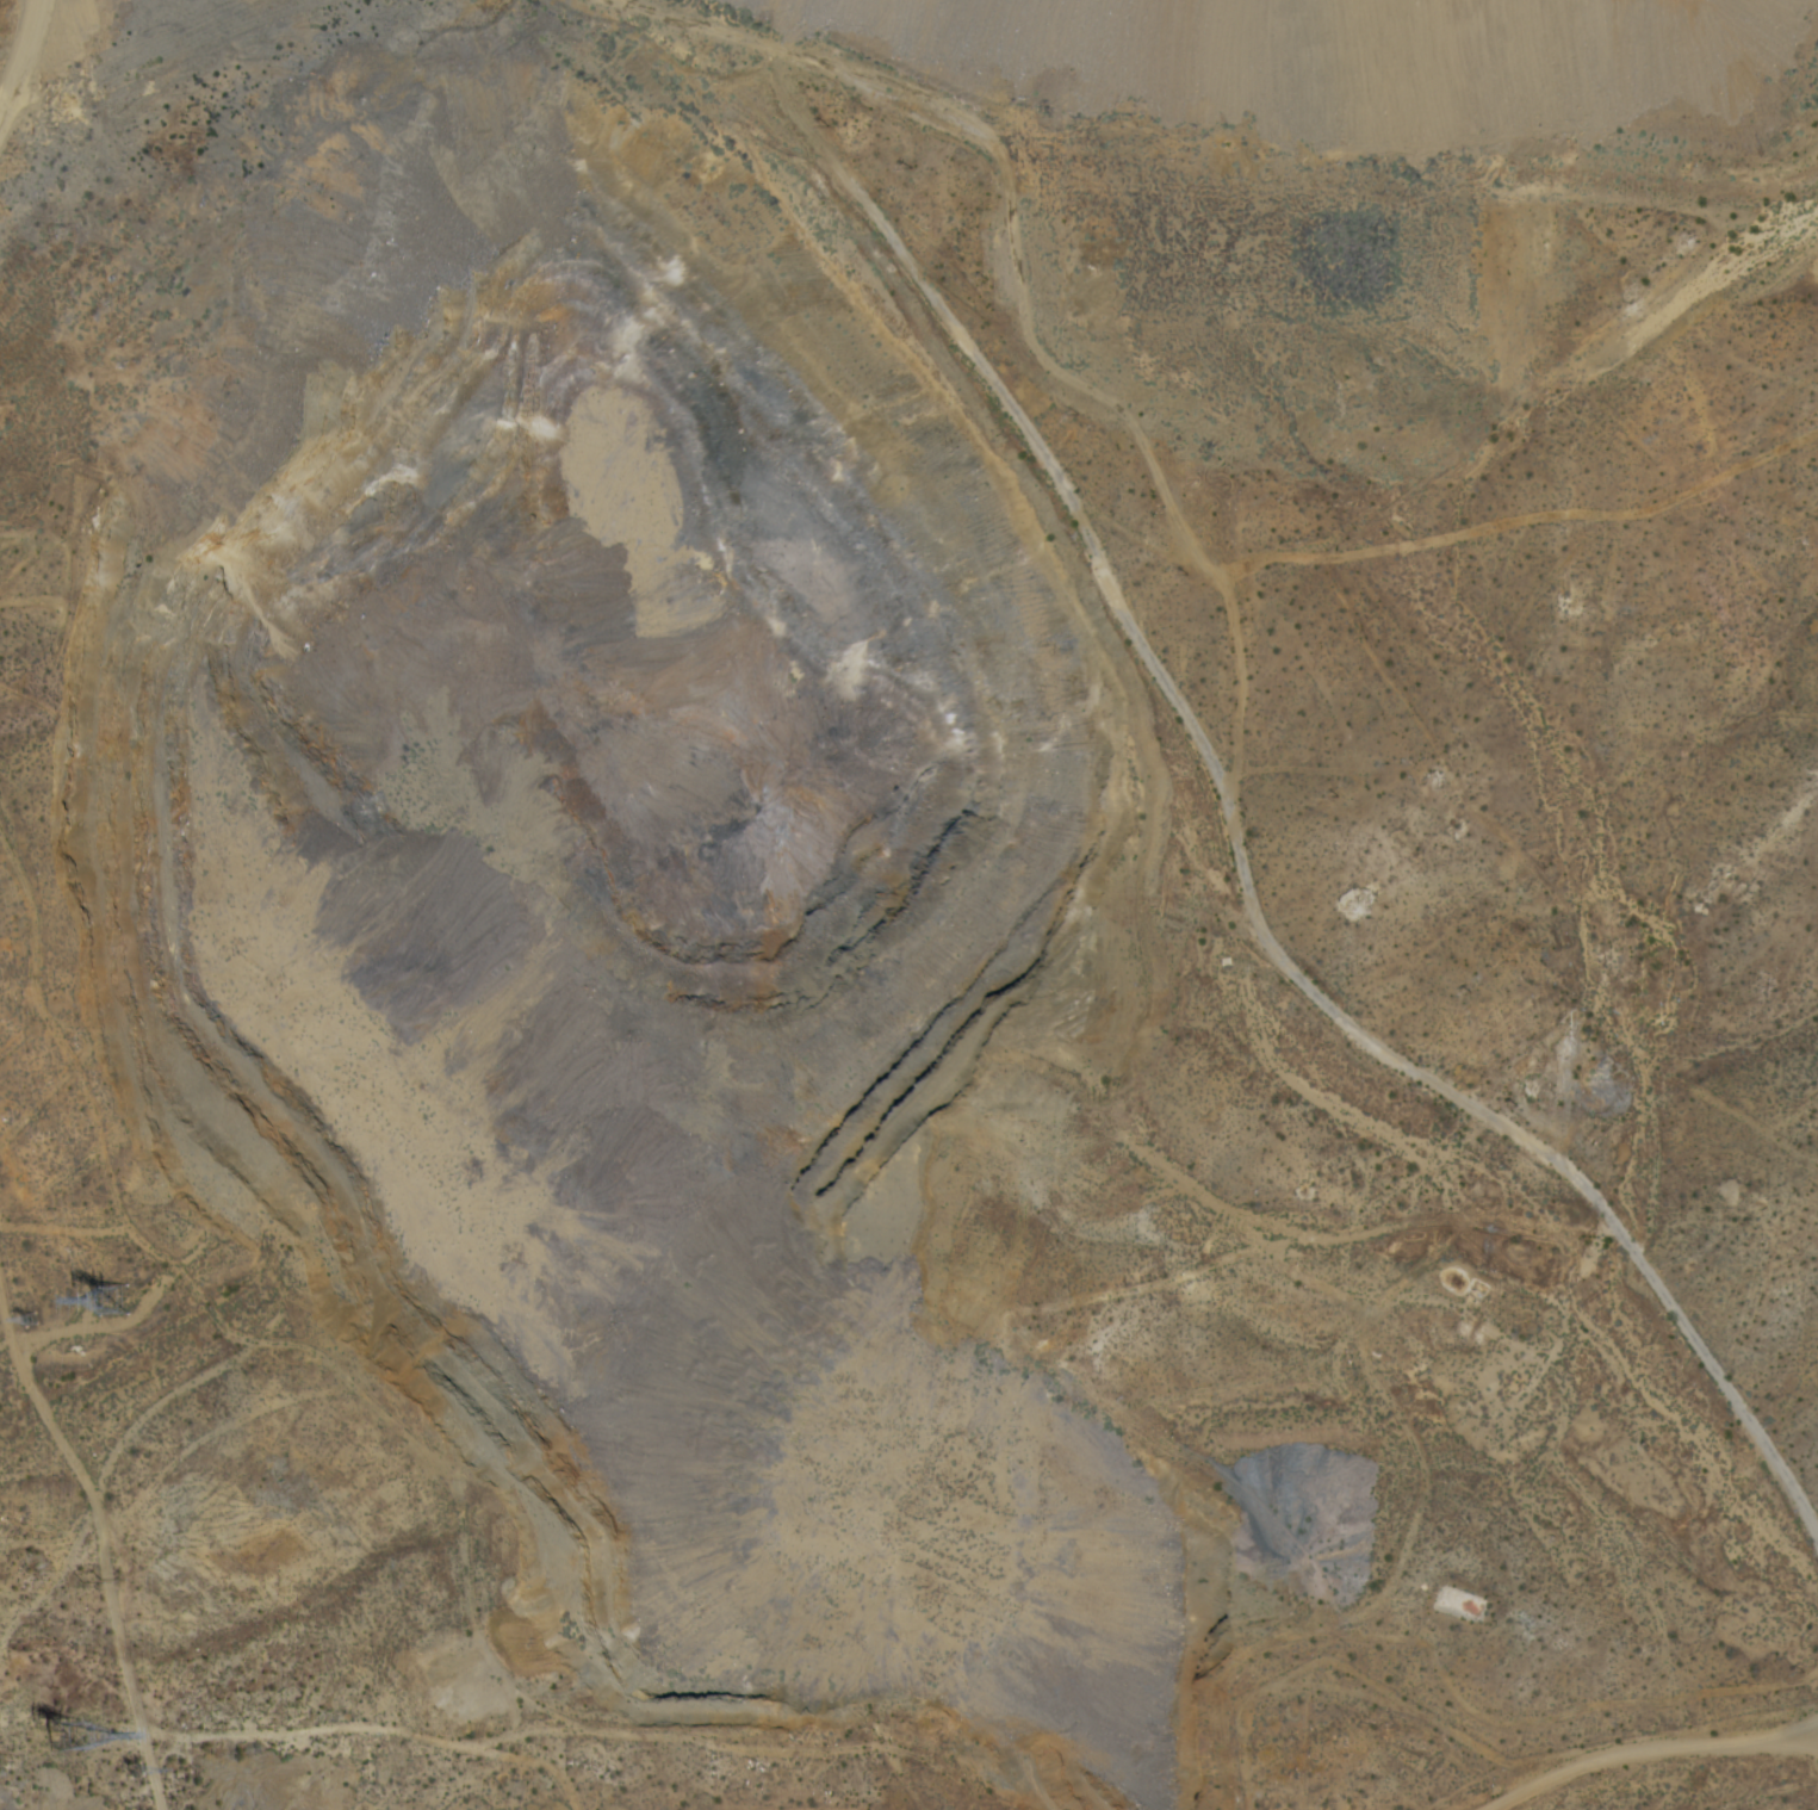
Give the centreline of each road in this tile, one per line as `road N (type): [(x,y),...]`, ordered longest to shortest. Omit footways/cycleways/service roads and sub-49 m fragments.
road 1 (track): [(0,1301),(23,1382),(92,1505),(159,1809)]

